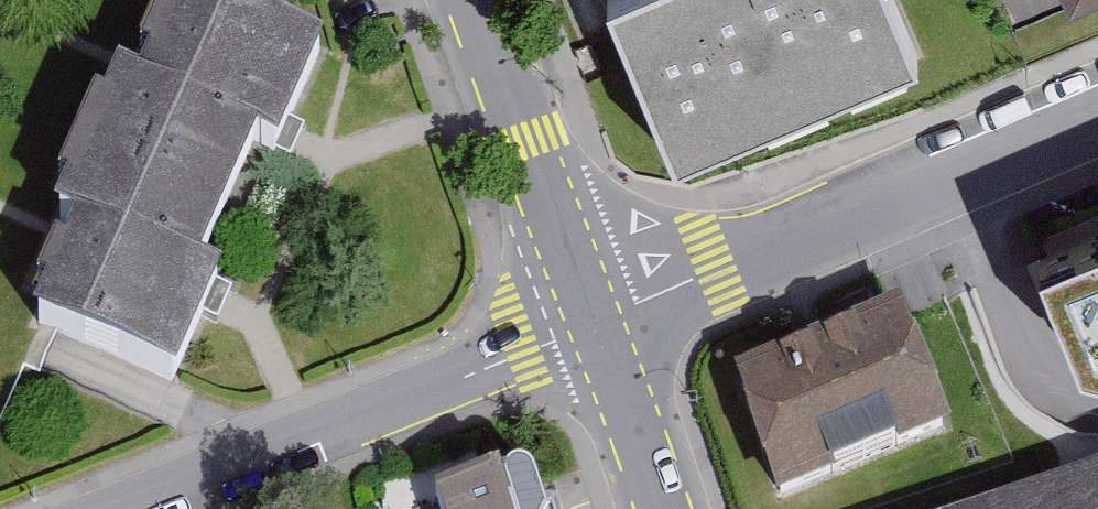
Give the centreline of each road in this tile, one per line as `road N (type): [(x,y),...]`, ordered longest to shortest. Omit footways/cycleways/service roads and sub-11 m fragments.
road 1 (residential): [(594,318),(1097,102)]
road 2 (residential): [(116,508),(594,318)]
road 3 (residential): [(594,318),(479,0)]
road 4 (residential): [(666,508),(594,318)]

